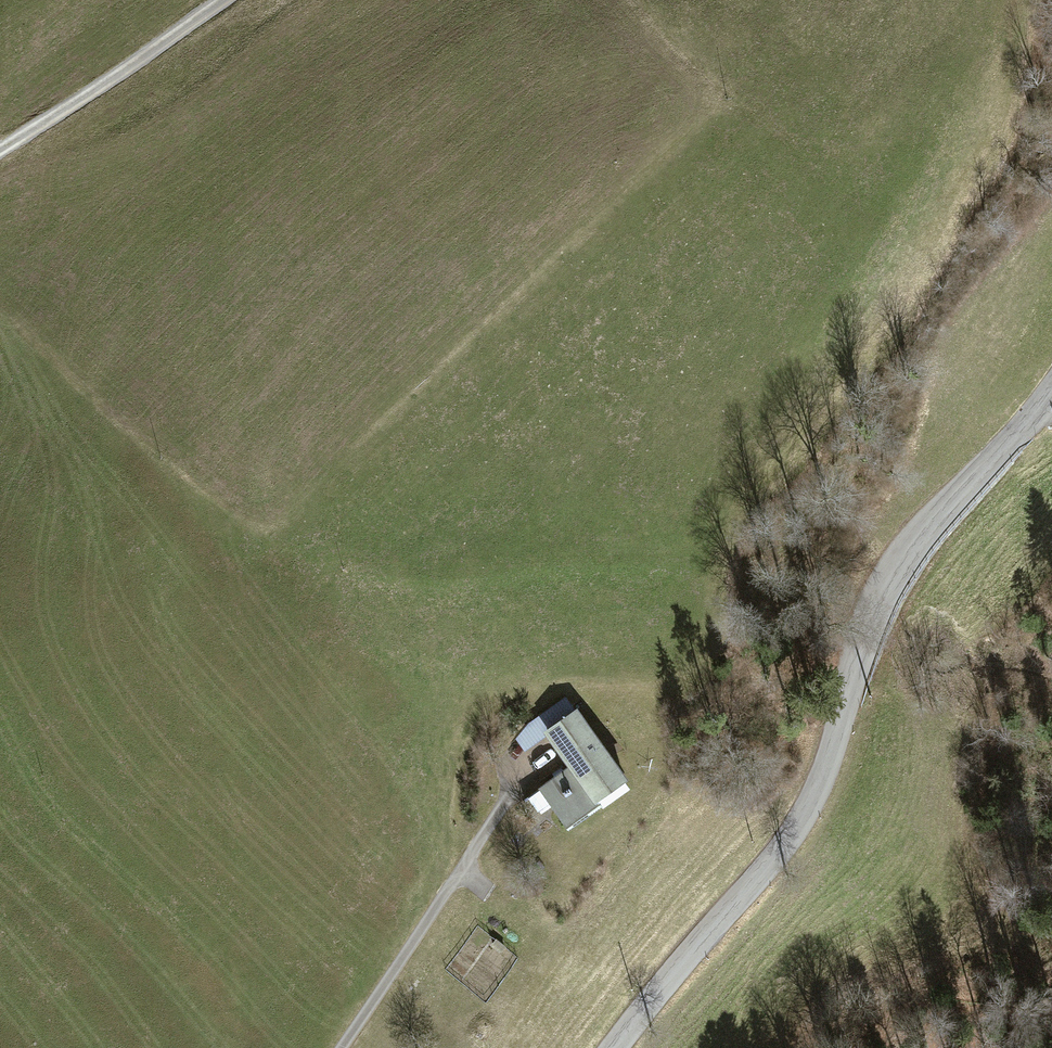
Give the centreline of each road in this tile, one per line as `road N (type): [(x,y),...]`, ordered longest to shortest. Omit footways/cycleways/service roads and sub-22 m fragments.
road 1 (track): [(446,885),(439,784),(462,722),(495,687),(542,673),(685,675),(719,634),(714,567),(736,492),(982,0)]
road 2 (tertiary): [(616,1047),(807,812),(888,581),(929,523),(1051,388)]
road 3 (track): [(0,330),(215,518),(330,560),(476,581),(714,567)]
road 4 (track): [(0,148),(226,0)]

